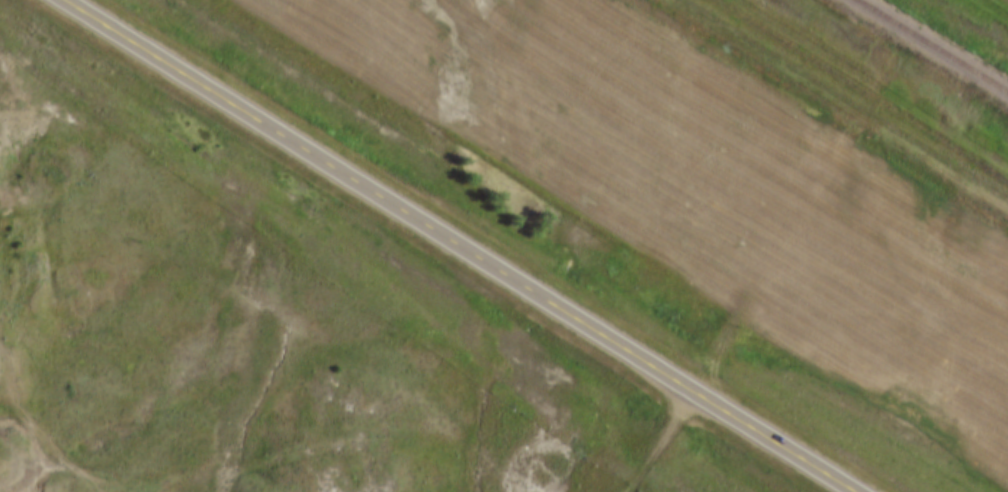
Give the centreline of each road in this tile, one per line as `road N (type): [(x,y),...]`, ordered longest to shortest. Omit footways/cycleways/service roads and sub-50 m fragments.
road 1 (primary): [(858,491),(69,0)]
road 2 (track): [(671,0),(1007,209)]
road 3 (track): [(0,338),(31,425),(68,460)]
road 4 (track): [(631,491),(673,425),(678,381)]

